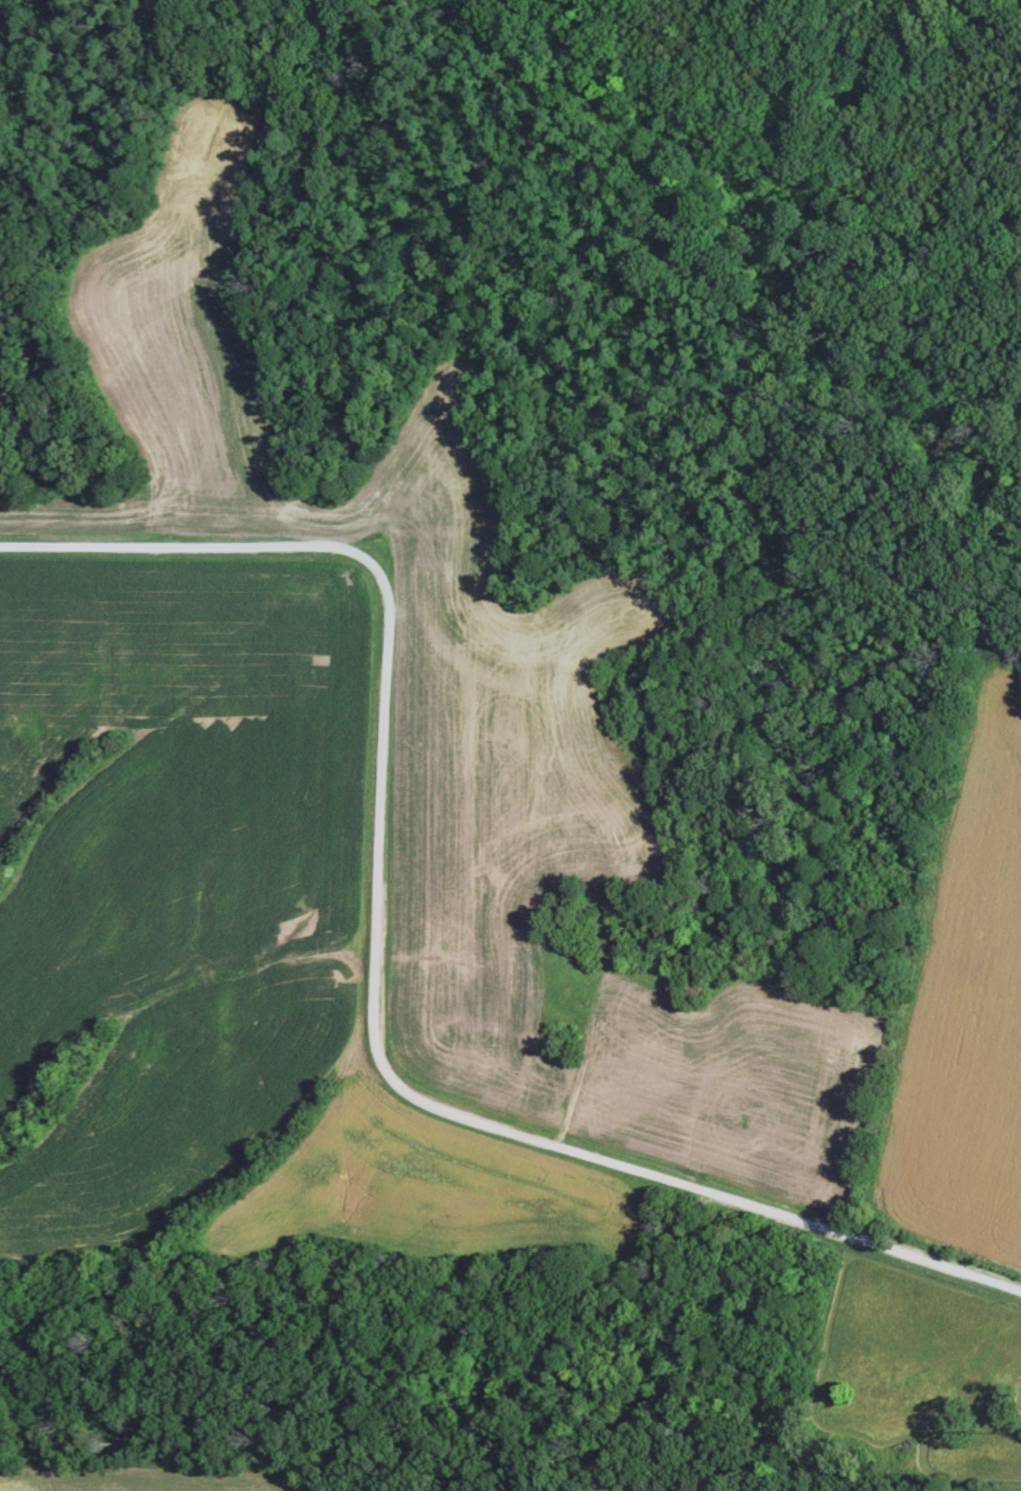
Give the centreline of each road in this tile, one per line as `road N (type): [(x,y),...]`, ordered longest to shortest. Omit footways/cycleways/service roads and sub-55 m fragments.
road 1 (residential): [(1020,1284),(433,1102),(398,1081),(381,1036),(397,594),(383,562),(357,545),(329,542),(0,541)]

